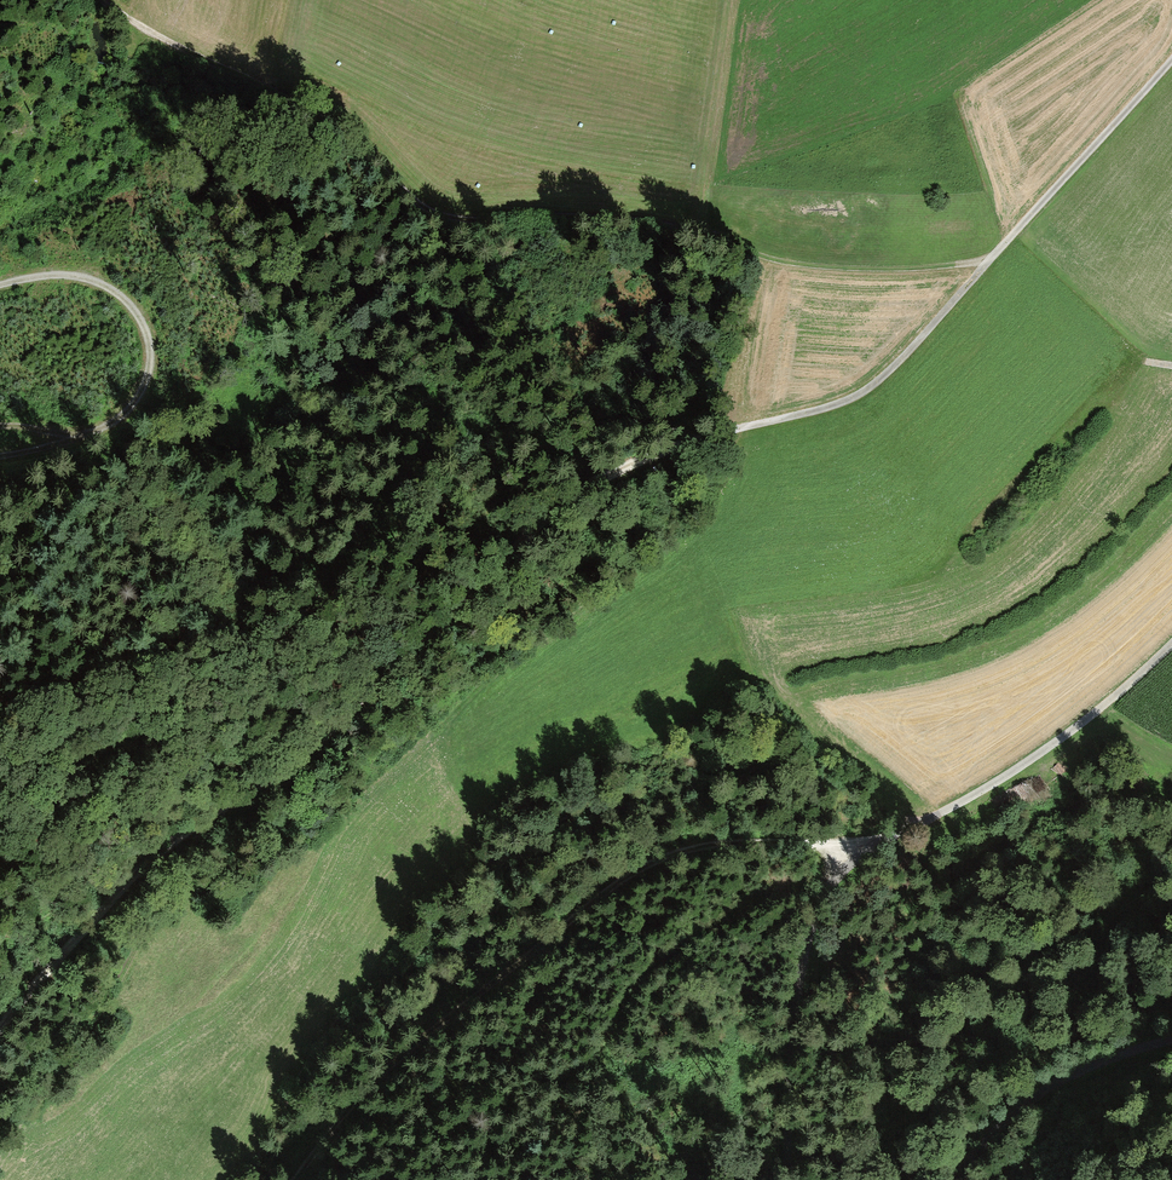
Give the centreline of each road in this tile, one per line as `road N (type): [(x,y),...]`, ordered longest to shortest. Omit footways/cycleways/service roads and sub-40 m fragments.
road 1 (track): [(0,1028),(96,913),(167,845),(267,780),(423,653),(587,485),(710,431),(841,401),(899,360),(988,262)]
road 2 (track): [(109,0),(324,117),(414,205),(443,221),(602,217),(685,230),(795,264),(894,270),(988,262)]
road 3 (track): [(1171,641),(1036,753),(844,860),(816,907),(795,1007),(785,1095),(793,1179)]
road 4 (track): [(295,1179),(386,1068),(630,875),(715,843),(864,844)]
road 5 (track): [(0,457),(62,444),(118,419),(142,387),(149,352),(133,307),(88,277),(0,284)]
road 6 (track): [(988,262),(1171,57)]
road 7 (track): [(958,1179),(1007,1117),(1053,1084),(1171,1038)]

